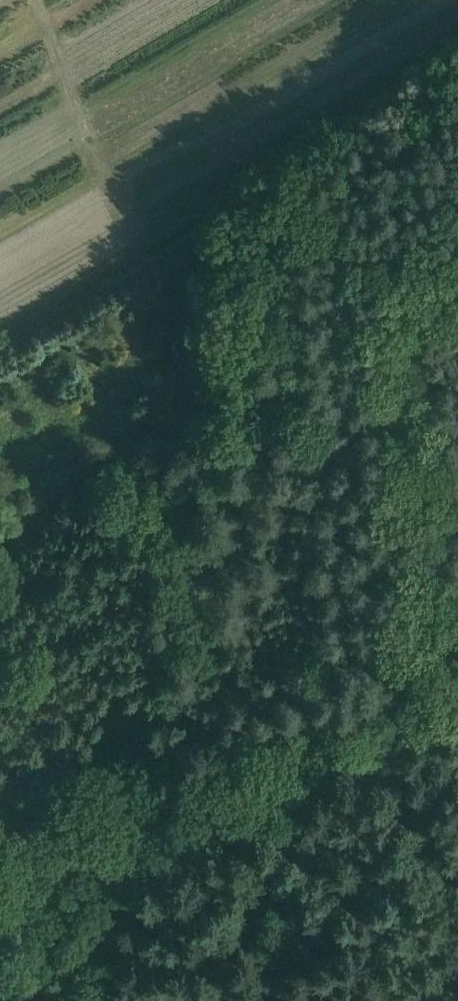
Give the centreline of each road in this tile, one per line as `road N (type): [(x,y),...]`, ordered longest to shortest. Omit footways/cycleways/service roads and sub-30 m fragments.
road 1 (track): [(0,881),(457,677)]

